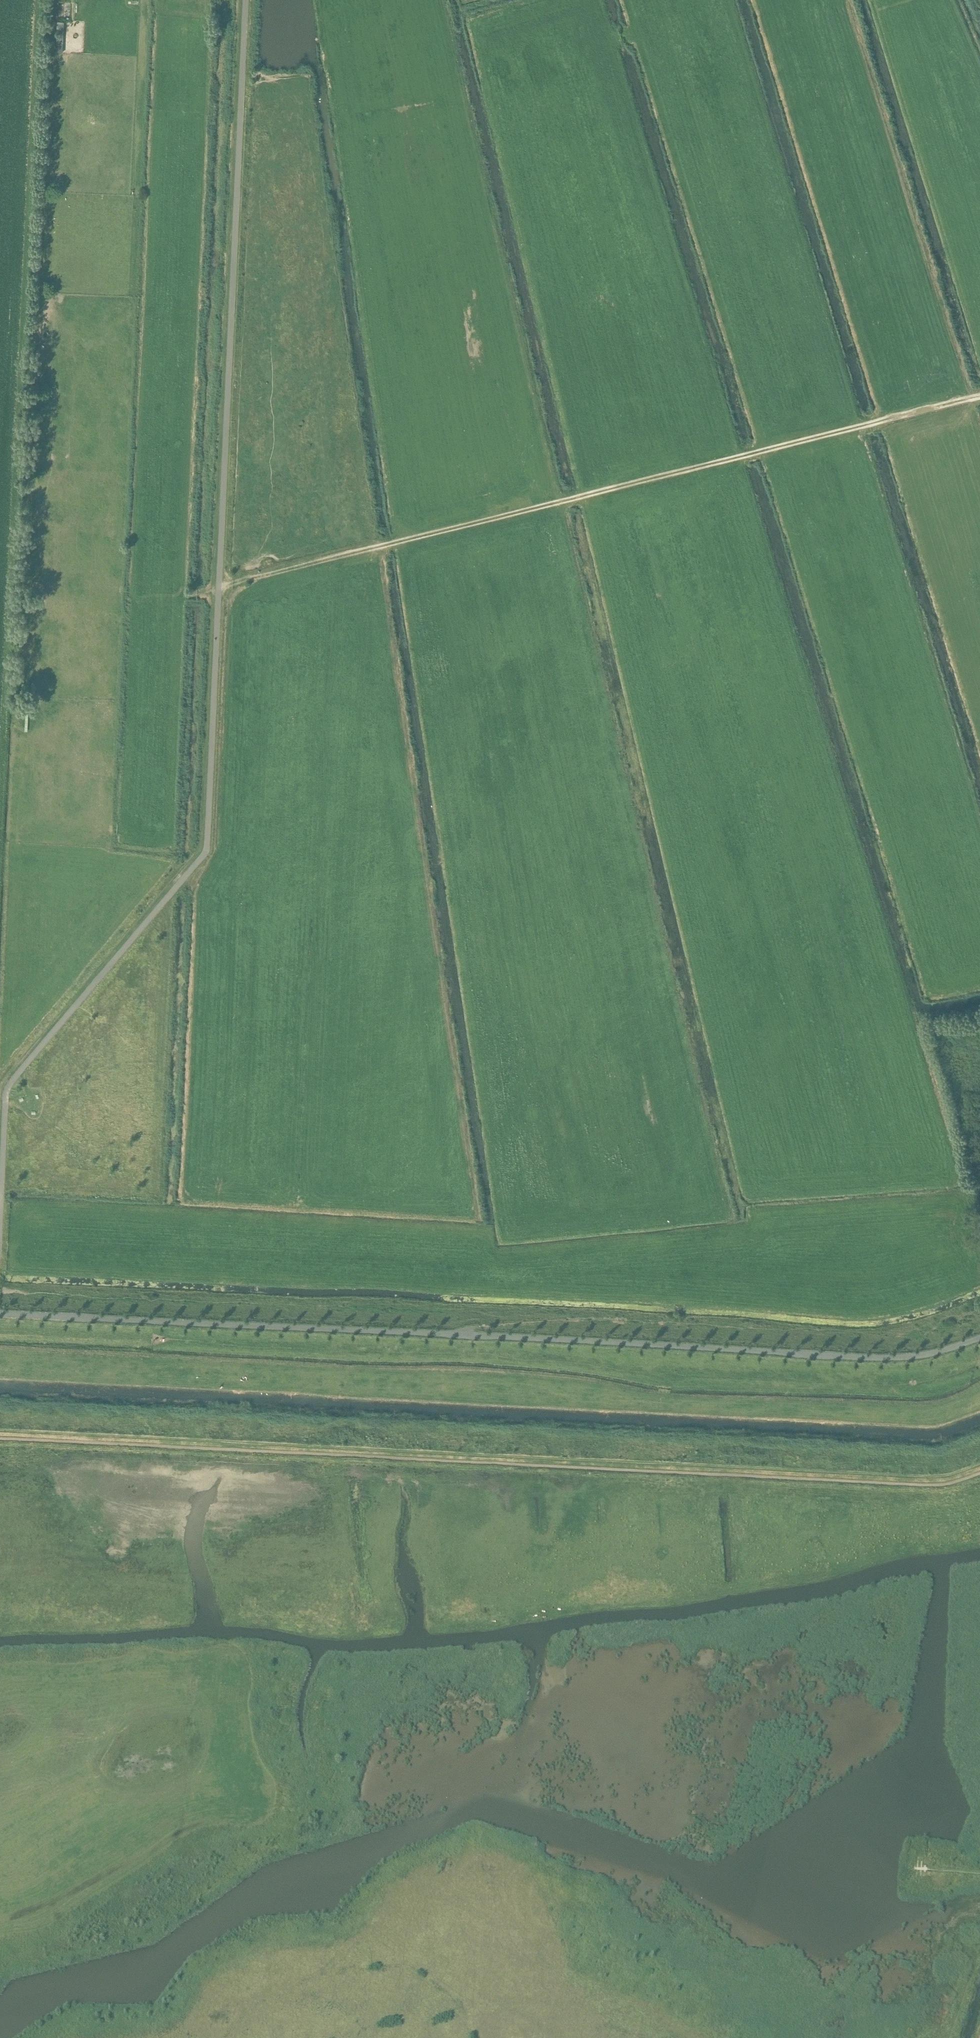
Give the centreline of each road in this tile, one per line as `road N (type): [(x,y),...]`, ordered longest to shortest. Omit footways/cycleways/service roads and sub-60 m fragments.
road 1 (unclassified): [(0,1313),(882,1358),(979,1338)]
road 2 (track): [(184,592),(979,397)]

